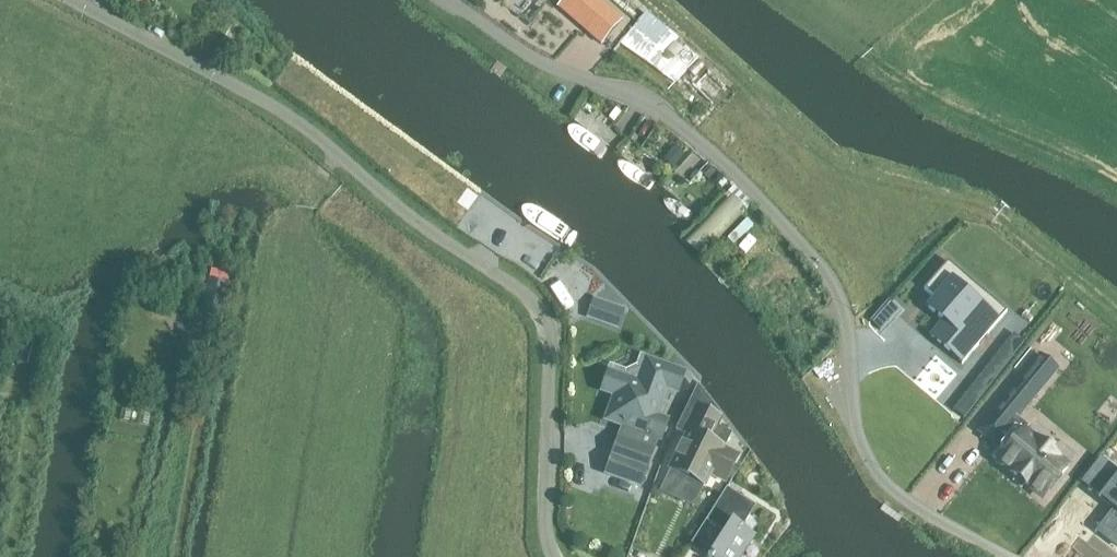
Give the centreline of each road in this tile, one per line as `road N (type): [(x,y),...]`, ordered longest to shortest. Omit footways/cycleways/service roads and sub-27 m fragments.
road 1 (unclassified): [(1005,556),(906,502),(870,463),(853,428),(841,312),(823,278),(676,125),(644,103),(551,68),(443,0)]
road 2 (residential): [(556,556),(547,521),(553,342),(545,314),(276,108),(72,0)]
road 3 (track): [(1002,132),(807,0)]

